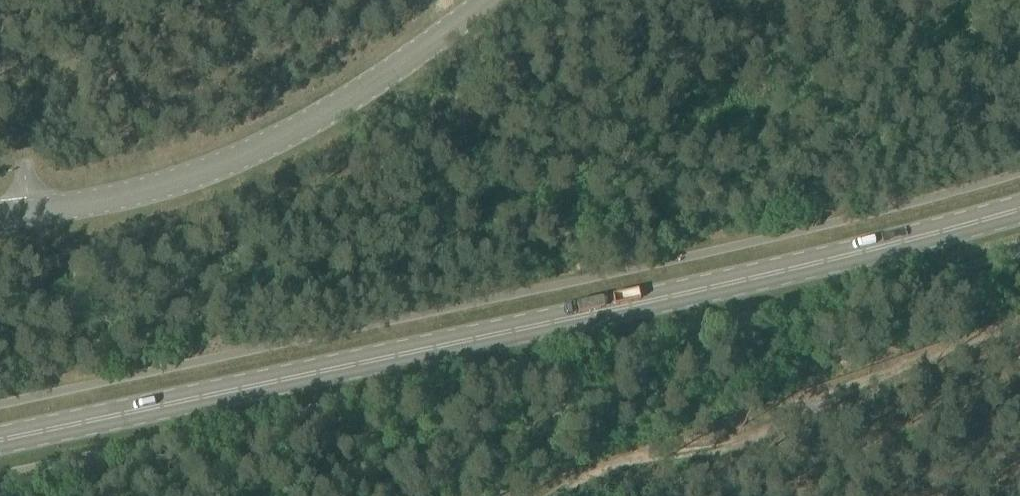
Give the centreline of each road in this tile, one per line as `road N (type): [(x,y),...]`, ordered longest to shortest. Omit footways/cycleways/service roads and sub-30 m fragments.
road 1 (primary): [(0,440),(525,330),(1019,210)]
road 2 (track): [(1019,323),(628,453),(551,495)]
road 3 (track): [(39,208),(0,70)]

